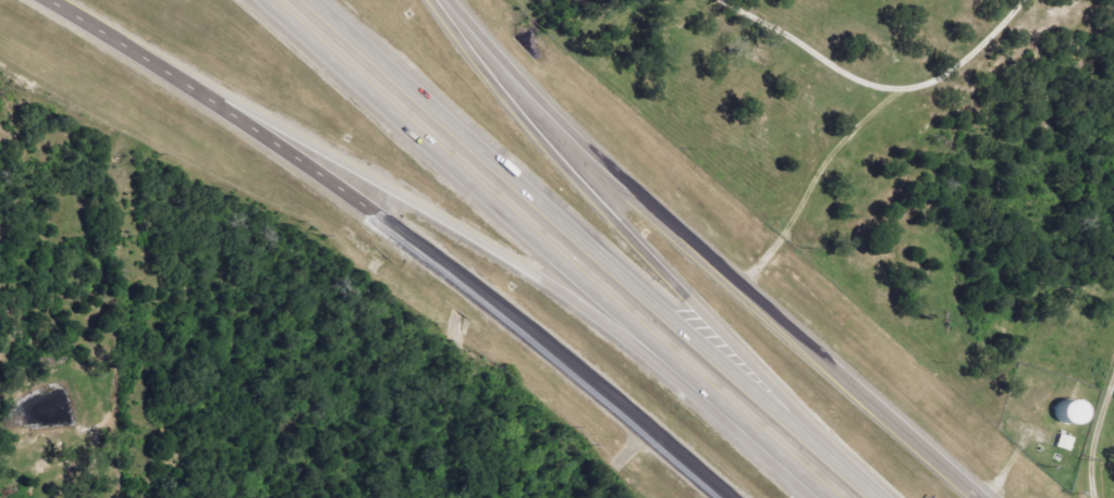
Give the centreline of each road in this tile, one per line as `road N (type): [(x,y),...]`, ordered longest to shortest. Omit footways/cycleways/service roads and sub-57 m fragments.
road 1 (tertiary): [(40,0),(208,97),(446,269),(726,497)]
road 2 (motorway): [(874,497),(305,0)]
road 3 (tertiary): [(977,497),(597,161),(446,0)]
road 4 (motorway): [(813,445),(772,388),(568,175),(429,0)]
road 5 (motorway): [(208,97),(316,148),(693,383)]
road 6 (motorway): [(490,201),(825,497)]
road 7 (motorway): [(264,0),(490,201)]

